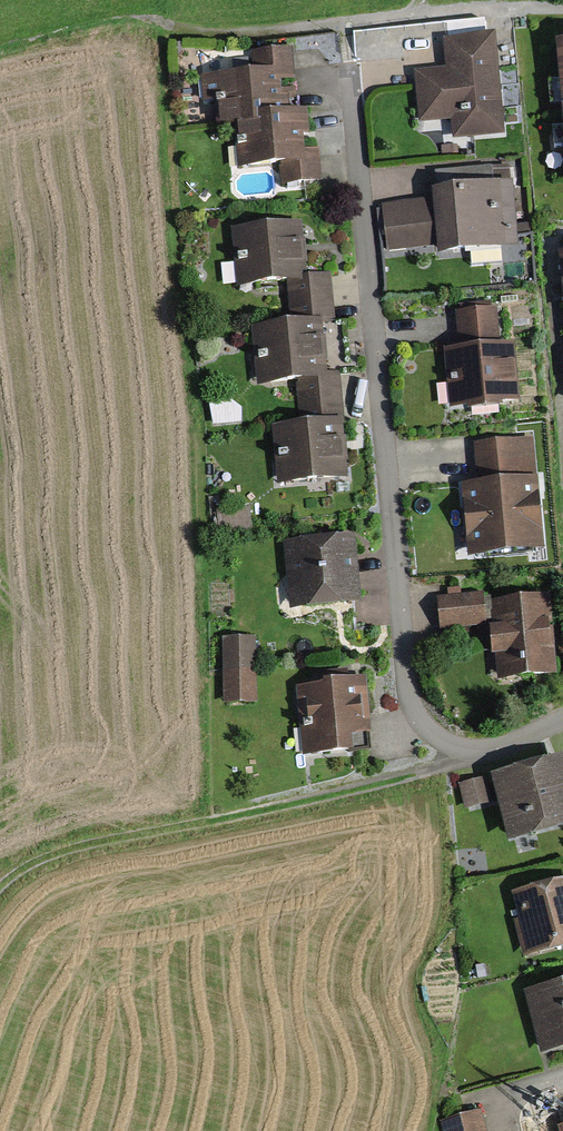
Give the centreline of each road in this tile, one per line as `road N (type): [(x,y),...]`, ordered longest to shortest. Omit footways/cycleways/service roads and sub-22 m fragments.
road 1 (residential): [(562,720),(489,750),(450,739),(405,694),(347,71)]
road 2 (track): [(0,887),(65,850),(292,803),(456,757),(464,745)]
road 3 (track): [(562,7),(231,33),(163,22)]

